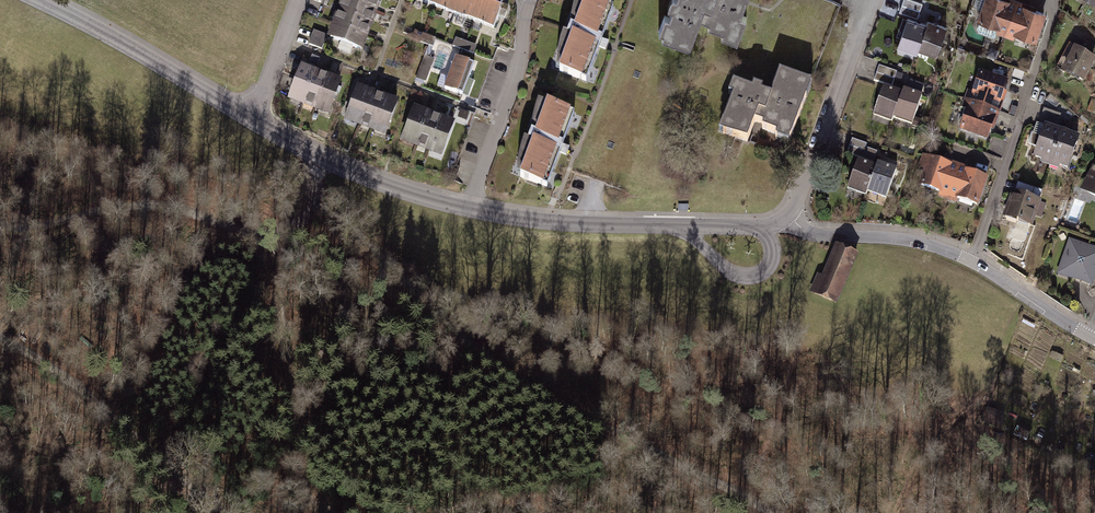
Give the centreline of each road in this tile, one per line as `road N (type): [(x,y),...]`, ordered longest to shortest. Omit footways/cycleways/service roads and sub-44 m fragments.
road 1 (track): [(778,512),(506,376),(407,293),(315,191)]
road 2 (track): [(315,191),(278,289),(303,485),(337,512)]
road 3 (tertiary): [(1094,339),(971,259),(911,241),(820,235),(786,218)]
road 4 (tertiary): [(786,218),(759,227),(623,225),(469,209)]
road 5 (track): [(0,226),(31,228),(132,205),(177,208),(263,234),(295,230)]
road 6 (track): [(0,335),(76,385),(222,512)]
road 7 (tertiary): [(250,118),(37,0)]
road 8 (tertiary): [(469,209),(323,159),(250,118)]
road 9 (residential): [(786,218),(872,0)]
road 10 (residential): [(469,209),(521,64),(529,0)]
road 11 (residential): [(296,0),(250,118)]

